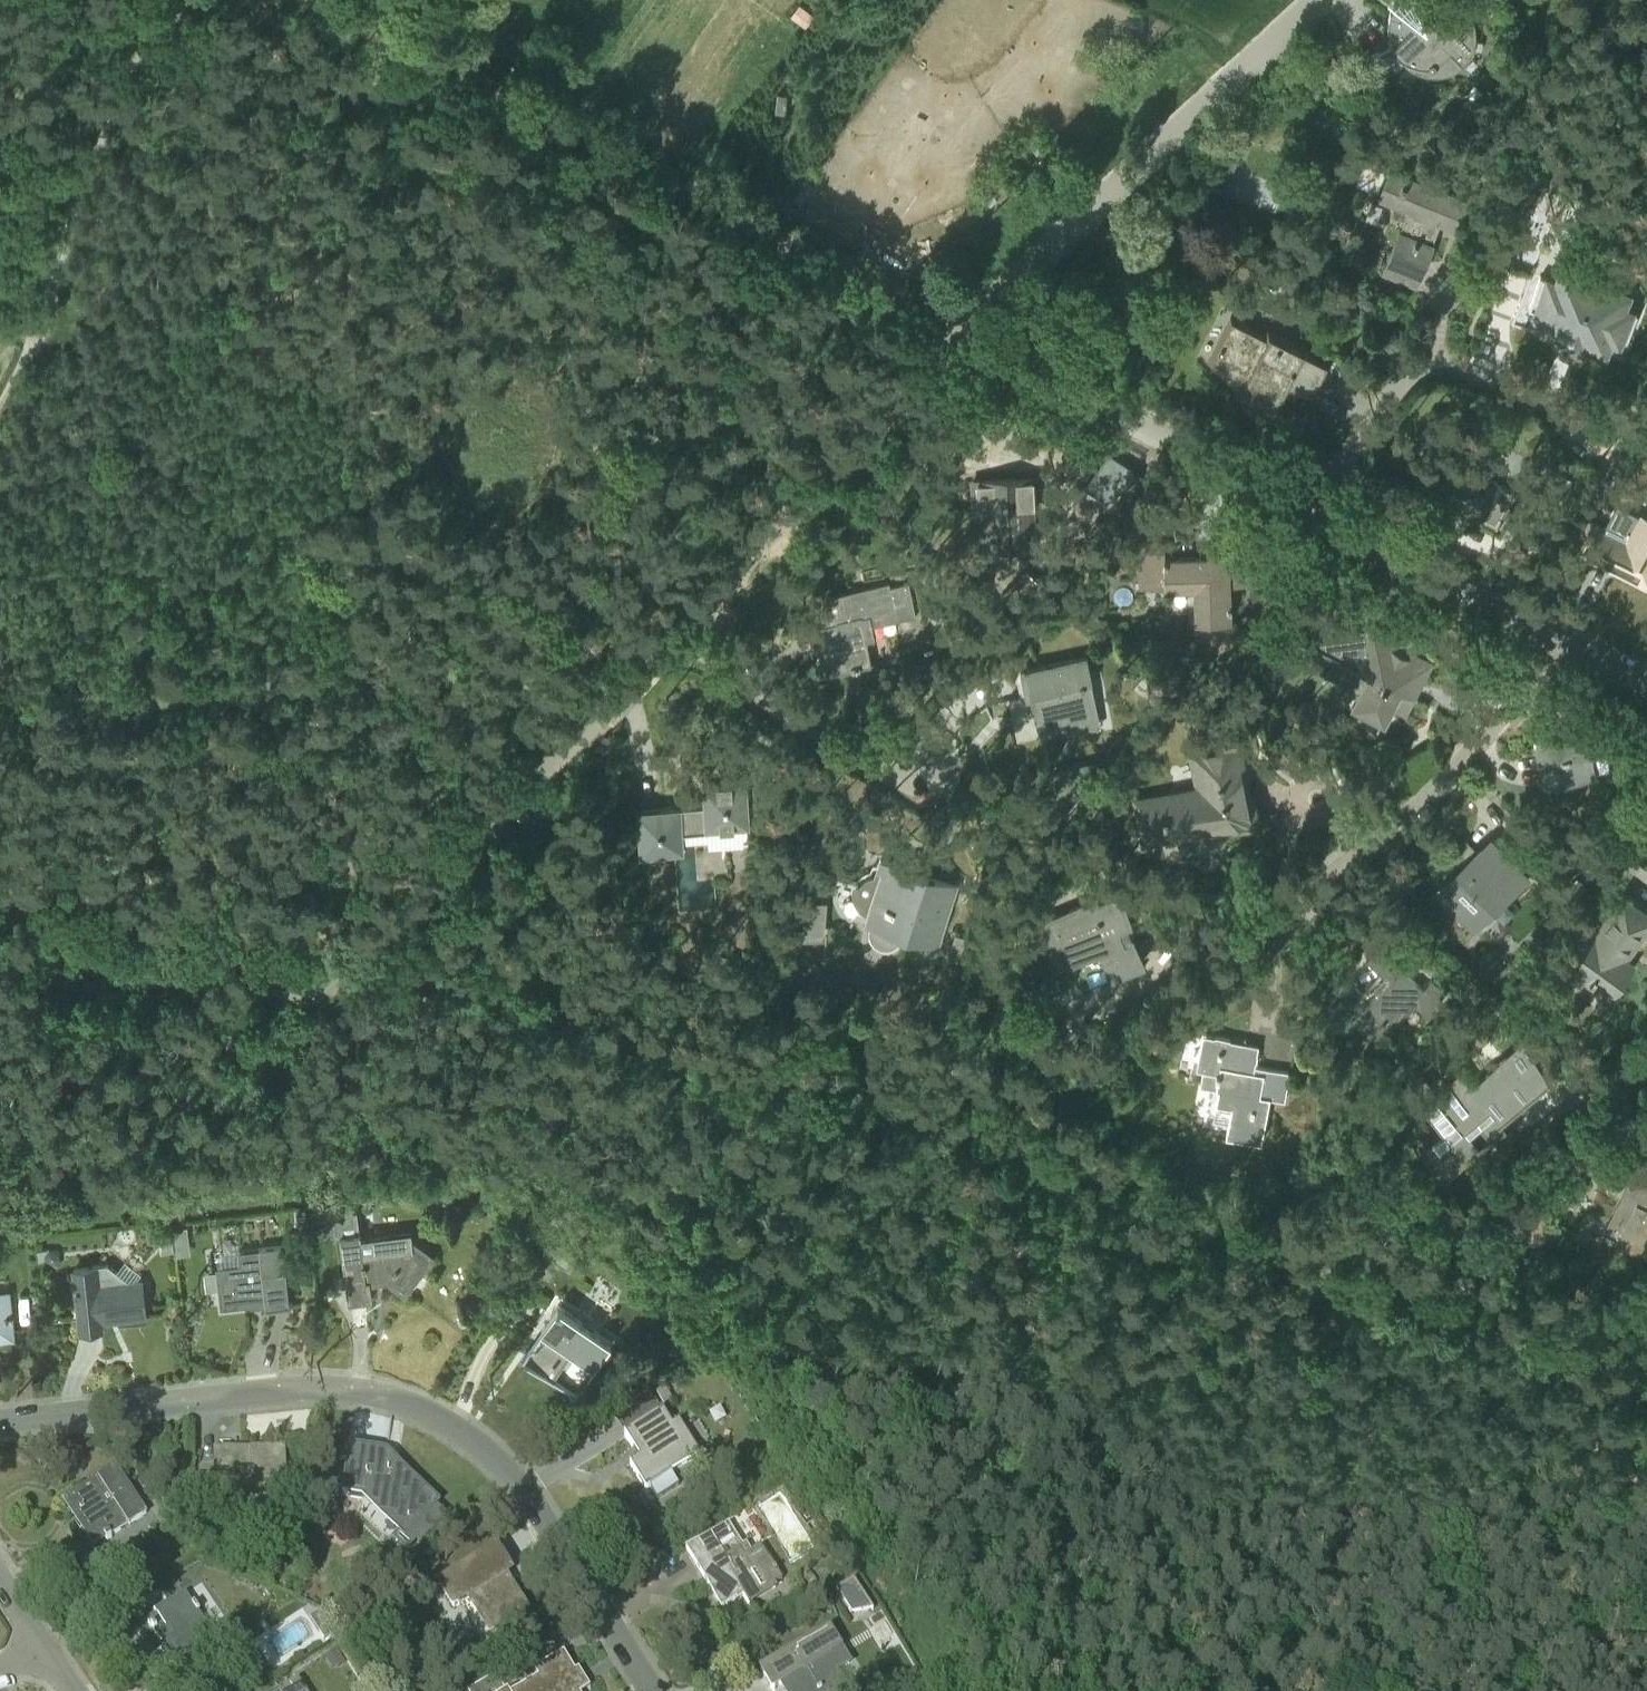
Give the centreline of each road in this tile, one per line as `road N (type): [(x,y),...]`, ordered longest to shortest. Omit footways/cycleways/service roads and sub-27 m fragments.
road 1 (track): [(1380,1255),(395,963)]
road 2 (unclassified): [(0,1419),(310,1387),(413,1405),(507,1470),(653,1690)]
road 3 (track): [(962,334),(333,0)]
road 4 (residential): [(962,334),(1317,0)]
road 5 (residential): [(366,950),(679,628)]
road 6 (residential): [(679,628),(962,334)]
road 7 (residential): [(1562,642),(1466,762),(1274,924)]
road 8 (track): [(205,0),(118,101),(60,242),(32,345)]
road 9 (residential): [(962,334),(1305,508)]
road 10 (residential): [(1305,508),(1401,381),(1427,365),(1601,430)]
road 11 (track): [(366,950),(0,884)]
road 12 (residential): [(1305,508),(1562,642)]
road 13 (residential): [(927,763),(869,753),(785,714),(679,628)]
road 14 (track): [(1646,1341),(1380,1255)]
road 15 (residential): [(1486,1161),(1646,1050)]

